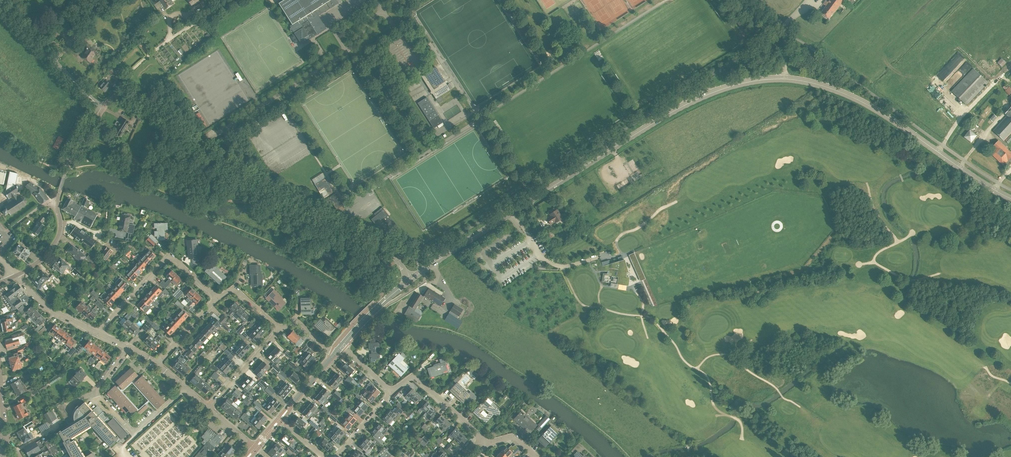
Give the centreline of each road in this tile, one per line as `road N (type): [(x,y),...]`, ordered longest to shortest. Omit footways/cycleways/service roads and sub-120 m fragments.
road 1 (tertiary): [(1010,199),(858,100),(805,81),(765,79),(721,89),(651,123),(410,280)]
road 2 (unclassified): [(410,280),(389,252),(261,193),(139,101),(116,97),(103,109),(0,5)]
road 3 (residential): [(128,348),(97,394),(134,434),(186,387)]
road 4 (residential): [(100,334),(168,259),(218,298)]

